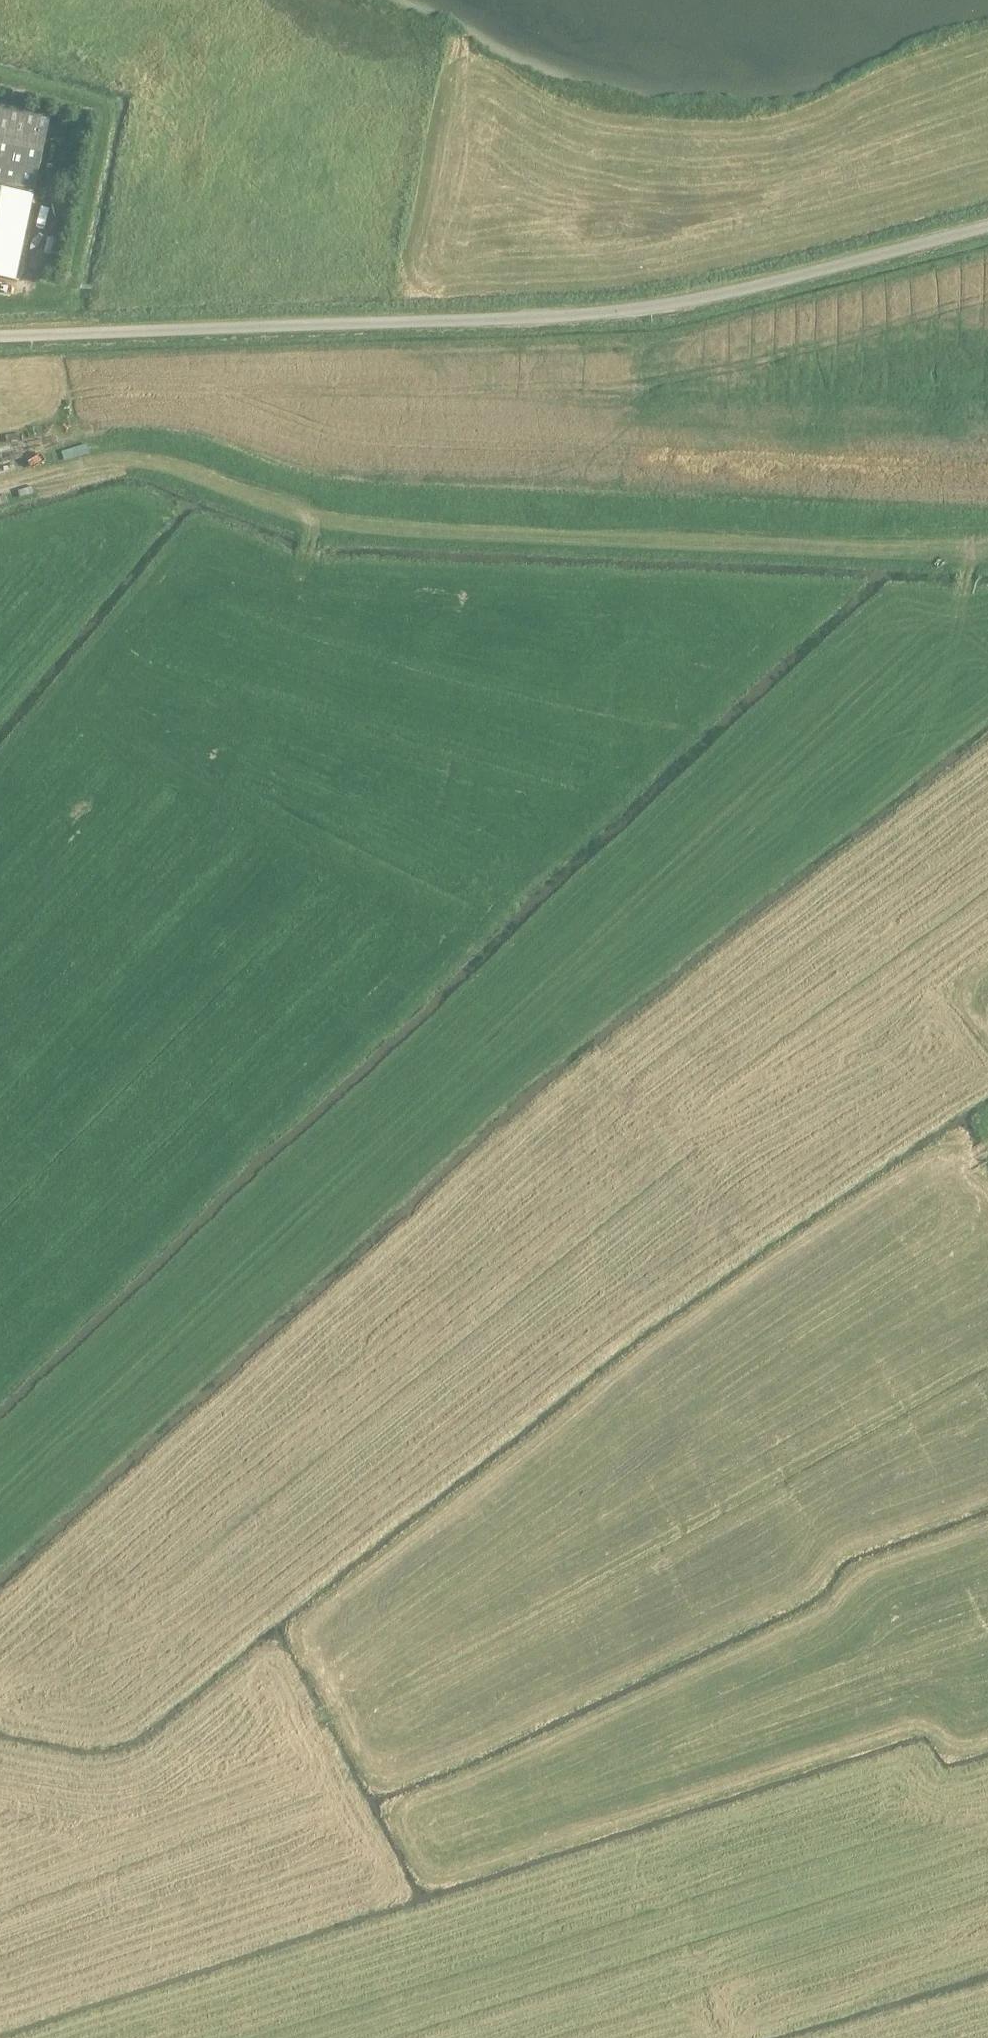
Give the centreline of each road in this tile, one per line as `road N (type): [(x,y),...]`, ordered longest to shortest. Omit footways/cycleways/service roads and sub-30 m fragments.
road 1 (track): [(987,556),(371,530),(314,521),(133,462),(0,489)]
road 2 (unclassified): [(987,227),(760,285),(611,312),(0,337)]
road 3 (track): [(314,521),(305,570),(172,710)]

